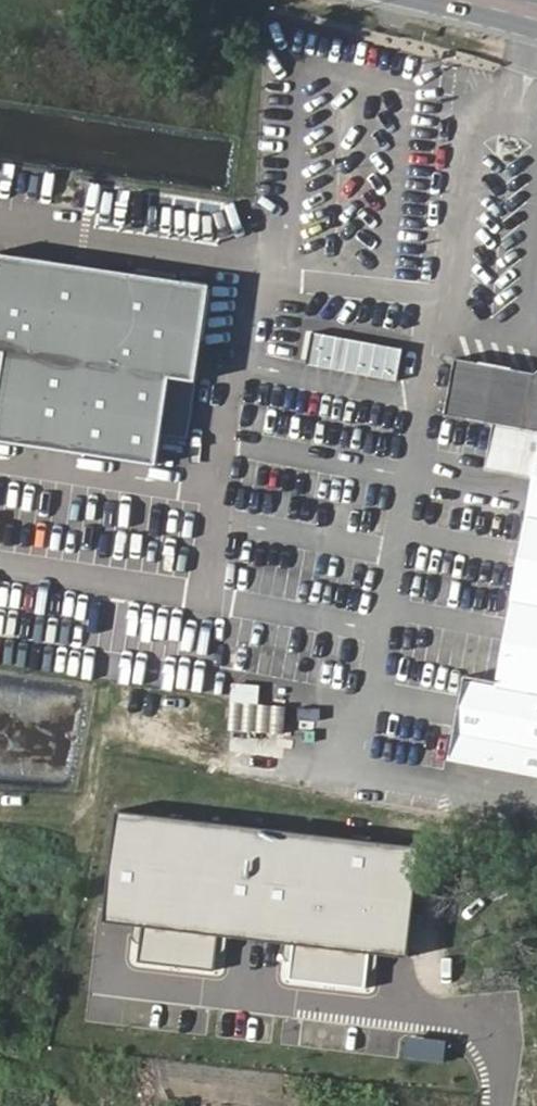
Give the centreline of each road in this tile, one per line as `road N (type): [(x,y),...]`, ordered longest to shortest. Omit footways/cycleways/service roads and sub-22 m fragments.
road 1 (secondary): [(412,0),(536,30)]

